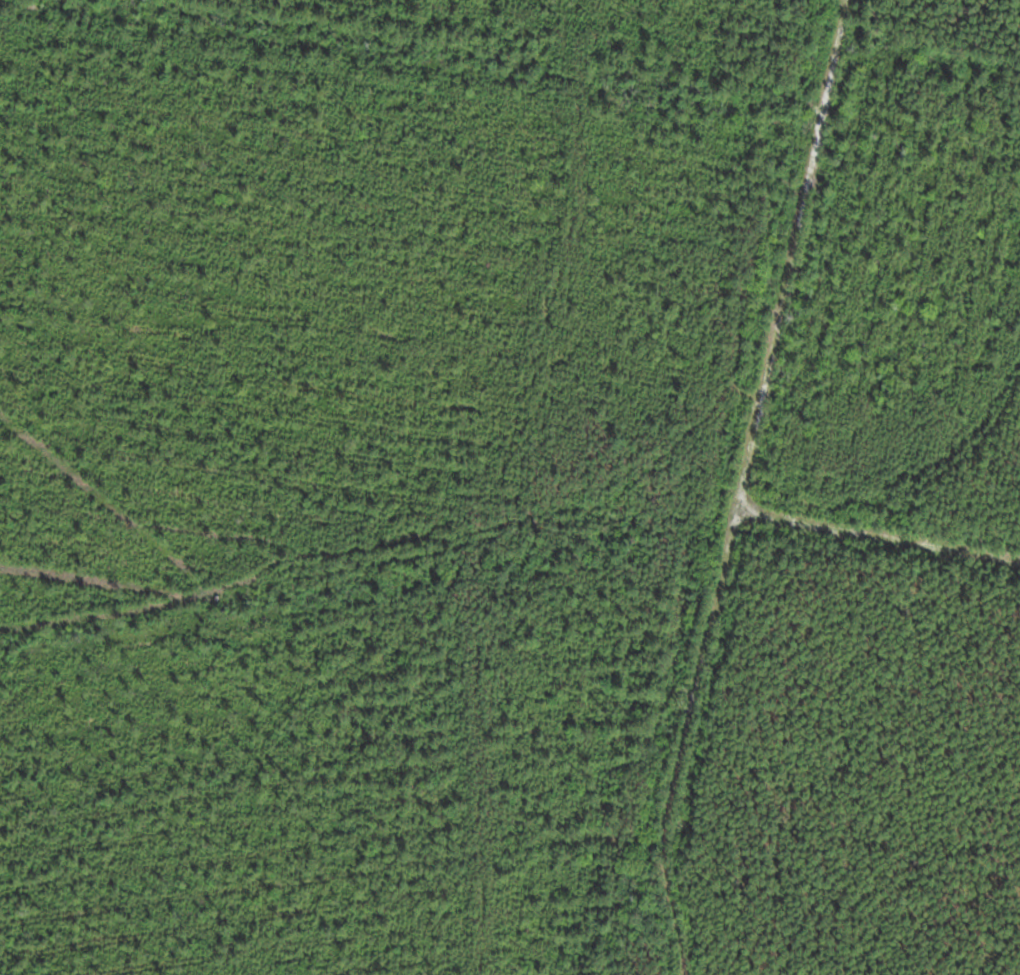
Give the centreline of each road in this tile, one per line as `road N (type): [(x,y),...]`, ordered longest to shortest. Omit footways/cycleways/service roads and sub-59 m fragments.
road 1 (track): [(841,0),(653,857)]

